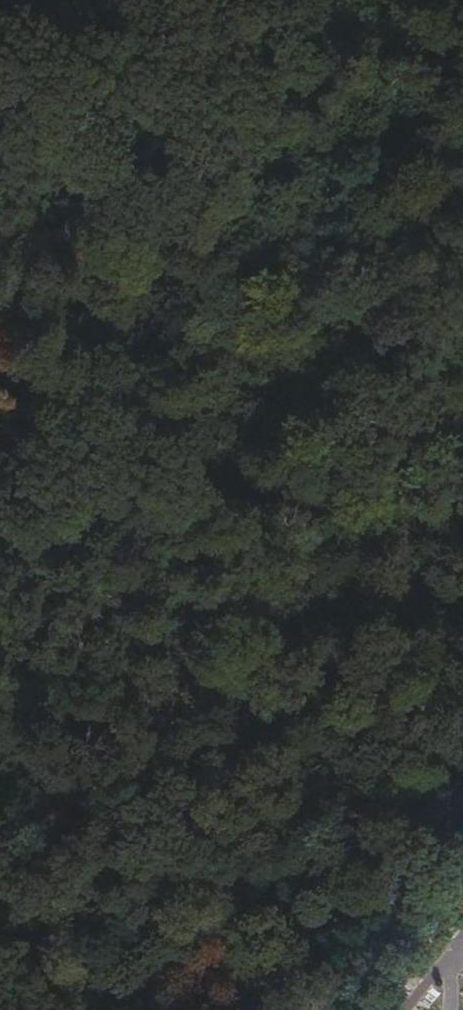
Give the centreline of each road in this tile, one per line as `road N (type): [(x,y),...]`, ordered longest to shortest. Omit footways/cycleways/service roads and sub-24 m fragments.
road 1 (track): [(380,139),(386,160),(368,179),(166,312),(135,350),(96,488),(0,673)]
road 2 (track): [(457,0),(448,79),(432,104),(380,139),(260,171),(98,181),(0,198)]
road 3 (track): [(0,729),(53,853),(95,894),(142,918),(212,935),(414,910)]

